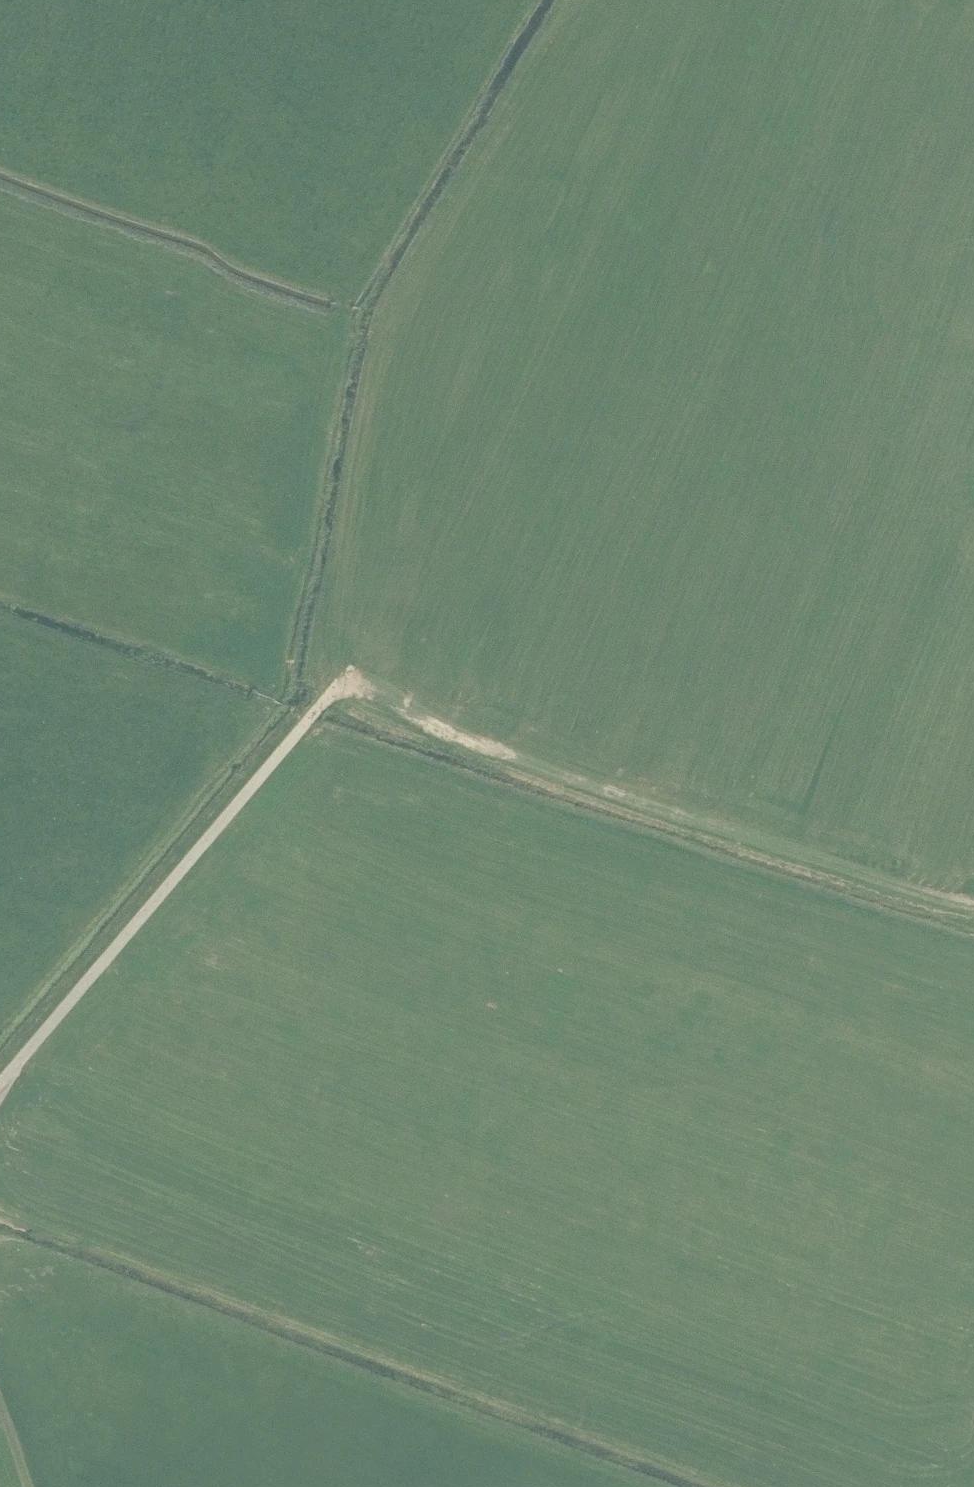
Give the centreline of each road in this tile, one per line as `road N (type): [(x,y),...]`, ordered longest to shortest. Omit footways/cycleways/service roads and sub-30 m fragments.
road 1 (track): [(0,1089),(337,687)]

